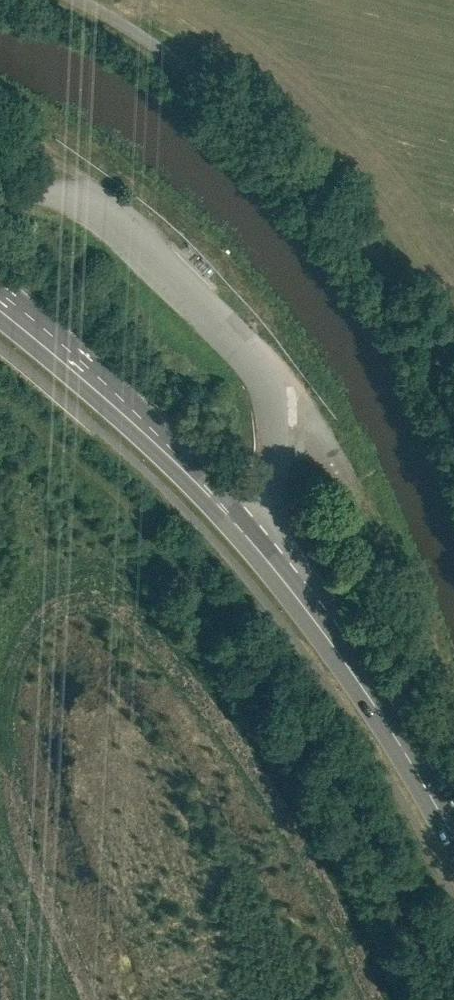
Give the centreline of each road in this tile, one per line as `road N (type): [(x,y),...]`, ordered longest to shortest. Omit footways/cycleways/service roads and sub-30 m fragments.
road 1 (track): [(449,999),(316,740),(184,562),(0,400)]
road 2 (primary): [(0,306),(139,429),(254,548),(399,738),(453,838)]
road 3 (unclassified): [(81,0),(193,72),(284,150),(358,231),(453,383)]

